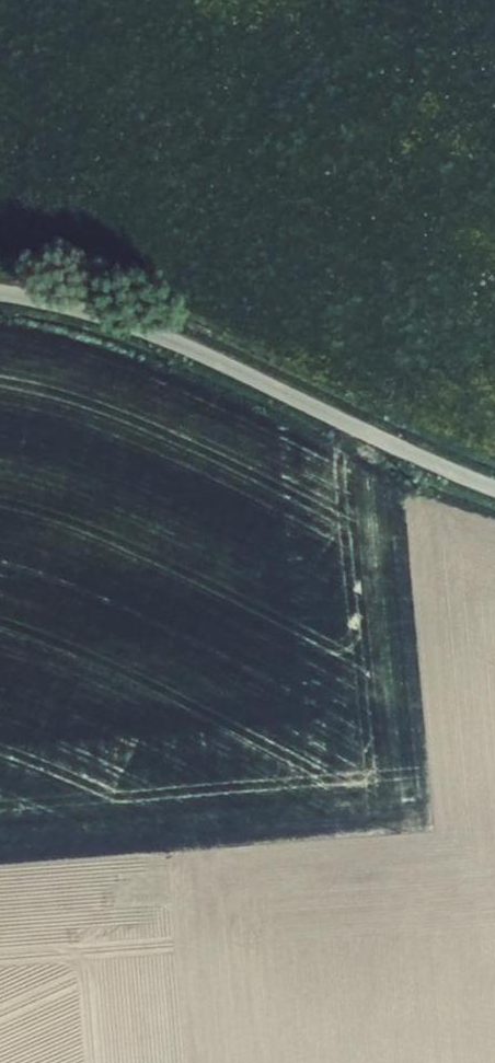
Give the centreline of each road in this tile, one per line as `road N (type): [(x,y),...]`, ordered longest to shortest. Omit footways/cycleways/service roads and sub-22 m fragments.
road 1 (unclassified): [(0,292),(143,327),(494,488)]

